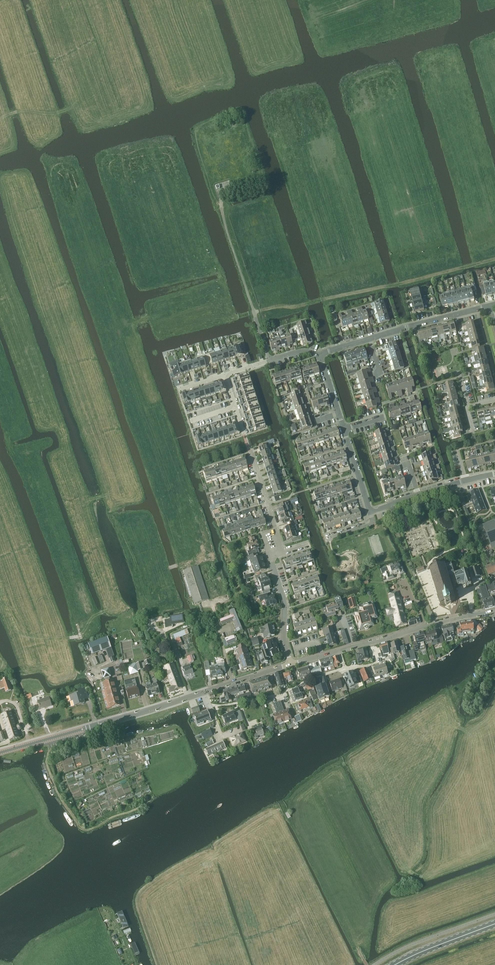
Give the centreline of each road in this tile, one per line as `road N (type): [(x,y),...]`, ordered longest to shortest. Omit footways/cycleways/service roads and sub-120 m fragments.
road 1 (track): [(494,259),(254,312)]
road 2 (tertiary): [(494,611),(352,647)]
road 3 (unclassified): [(369,339),(490,306)]
road 4 (tertiary): [(120,717),(0,753)]

